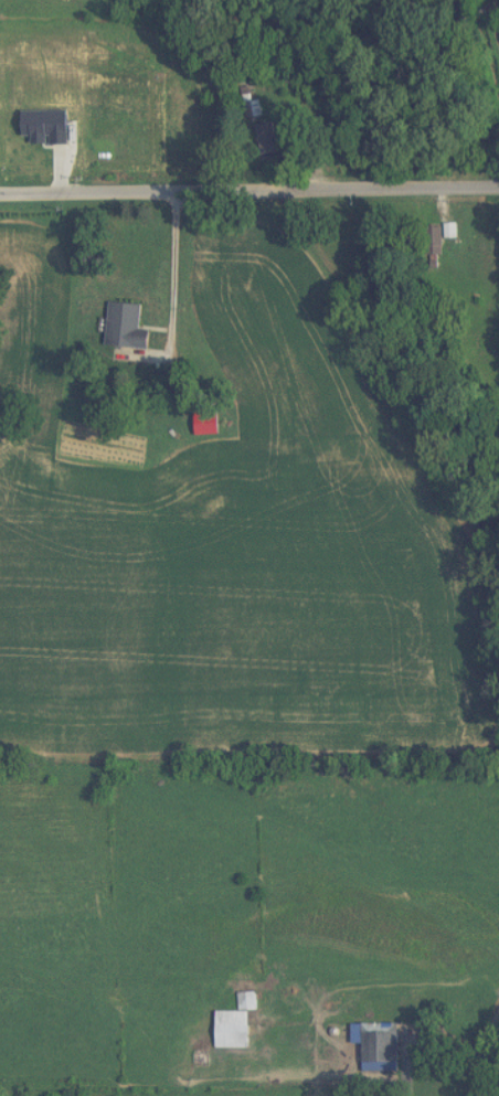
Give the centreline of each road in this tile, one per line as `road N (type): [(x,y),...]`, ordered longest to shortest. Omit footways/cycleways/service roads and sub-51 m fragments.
road 1 (residential): [(498,188),(0,198)]

